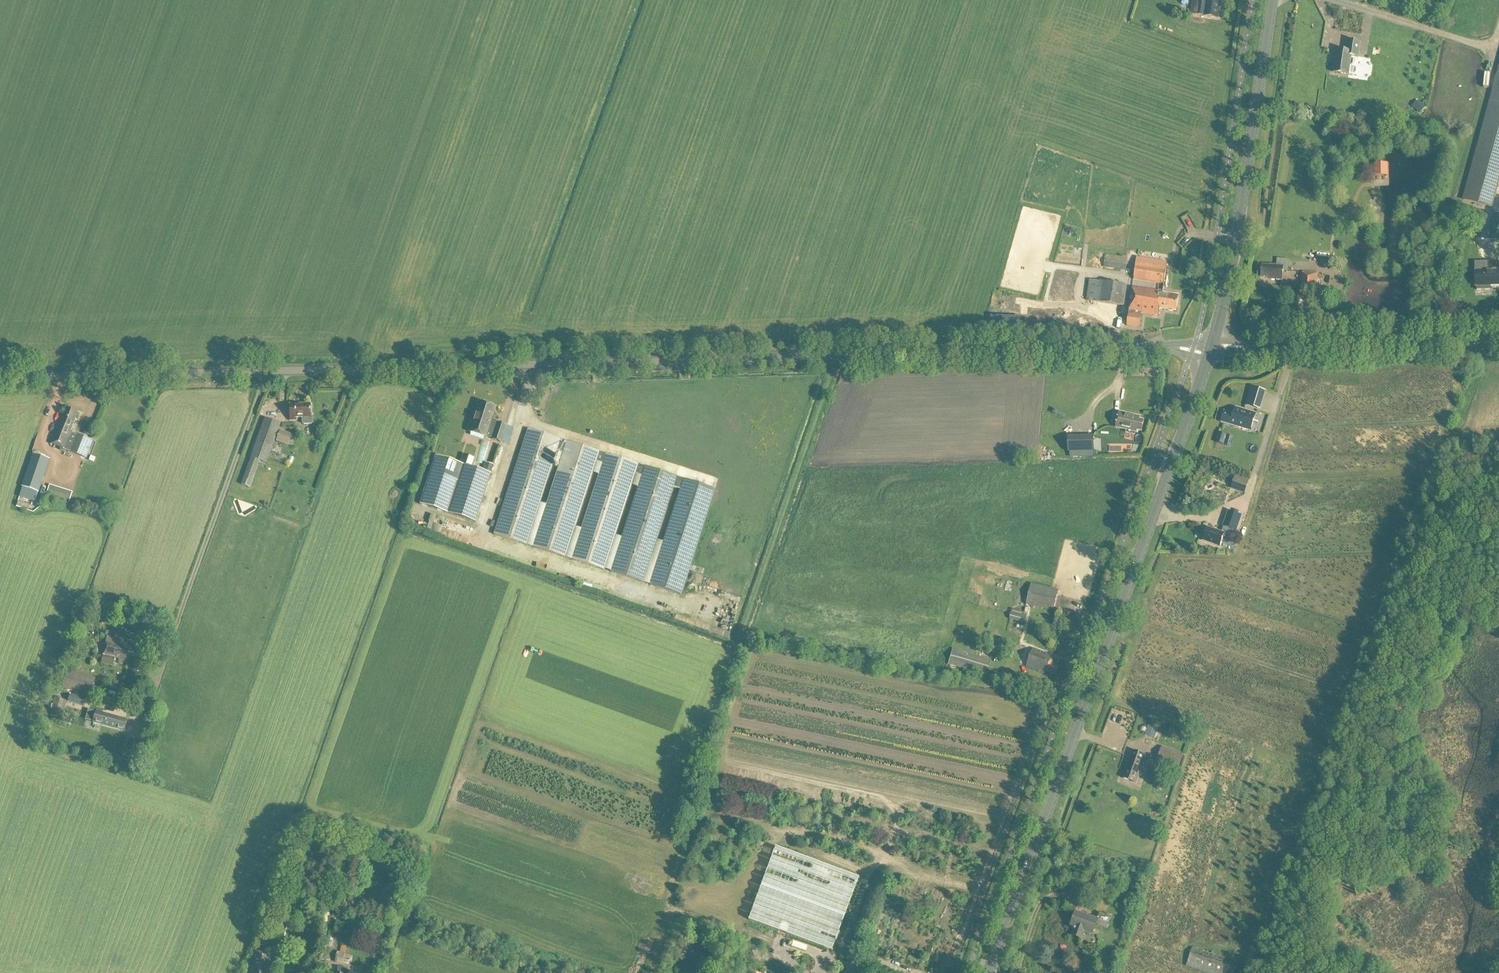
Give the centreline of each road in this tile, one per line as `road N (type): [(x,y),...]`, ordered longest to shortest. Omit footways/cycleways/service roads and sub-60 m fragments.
road 1 (tertiary): [(1210,347),(0,378)]
road 2 (secondary): [(989,972),(1210,347)]
road 3 (secondary): [(1210,347),(1231,271),(1272,0)]
road 4 (track): [(262,372),(169,646)]
road 5 (tertiary): [(1210,347),(1498,341)]

